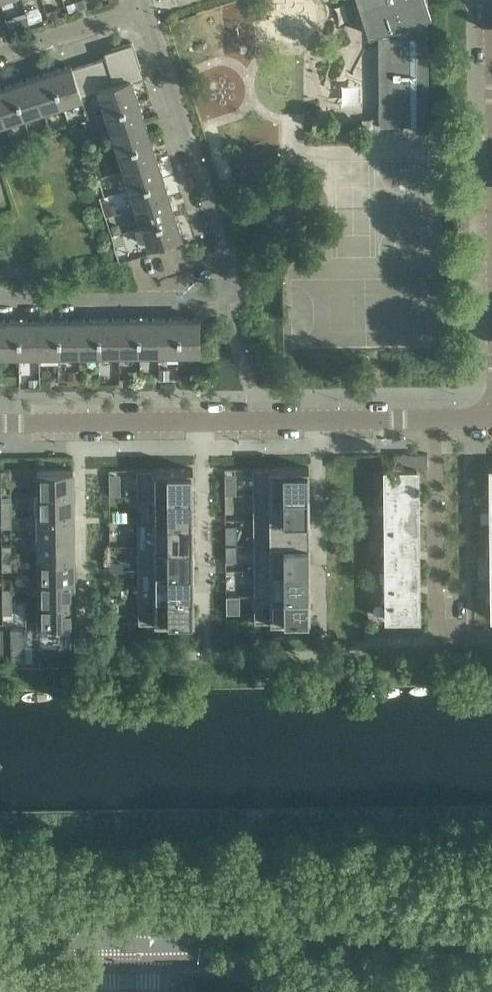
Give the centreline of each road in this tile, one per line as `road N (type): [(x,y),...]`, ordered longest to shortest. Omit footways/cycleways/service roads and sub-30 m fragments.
road 1 (unclassified): [(0,423),(434,420)]
road 2 (secondary): [(491,904),(126,907)]
road 3 (secondary): [(128,933),(491,936)]
road 4 (residential): [(224,298),(147,7)]
road 5 (residential): [(434,420),(439,635),(491,635)]
road 6 (residential): [(224,298),(0,297)]
road 7 (residential): [(0,55),(147,7)]
road 8 (secondary): [(0,931),(128,933)]
road 9 (secondary): [(126,907),(0,908)]

